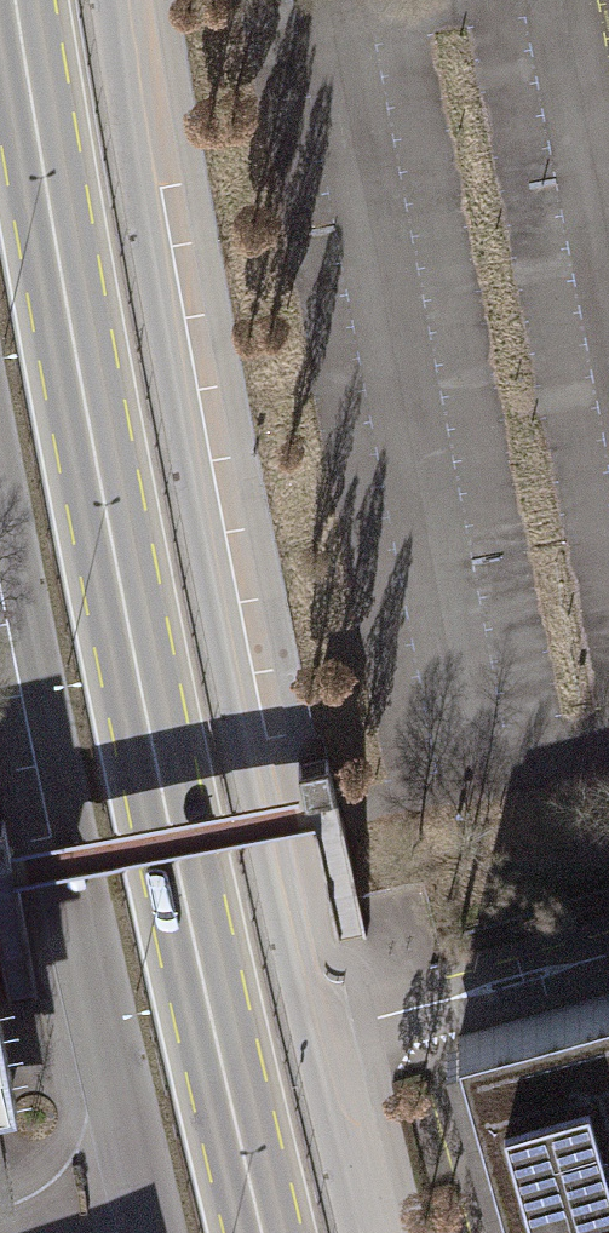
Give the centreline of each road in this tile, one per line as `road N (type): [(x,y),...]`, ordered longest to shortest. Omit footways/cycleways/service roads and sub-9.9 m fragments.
road 1 (tertiary): [(369,1232),(229,639),(143,192),(120,0)]
road 2 (primary): [(266,1232),(114,563),(18,0)]
road 3 (tertiary): [(0,448),(152,1232)]

